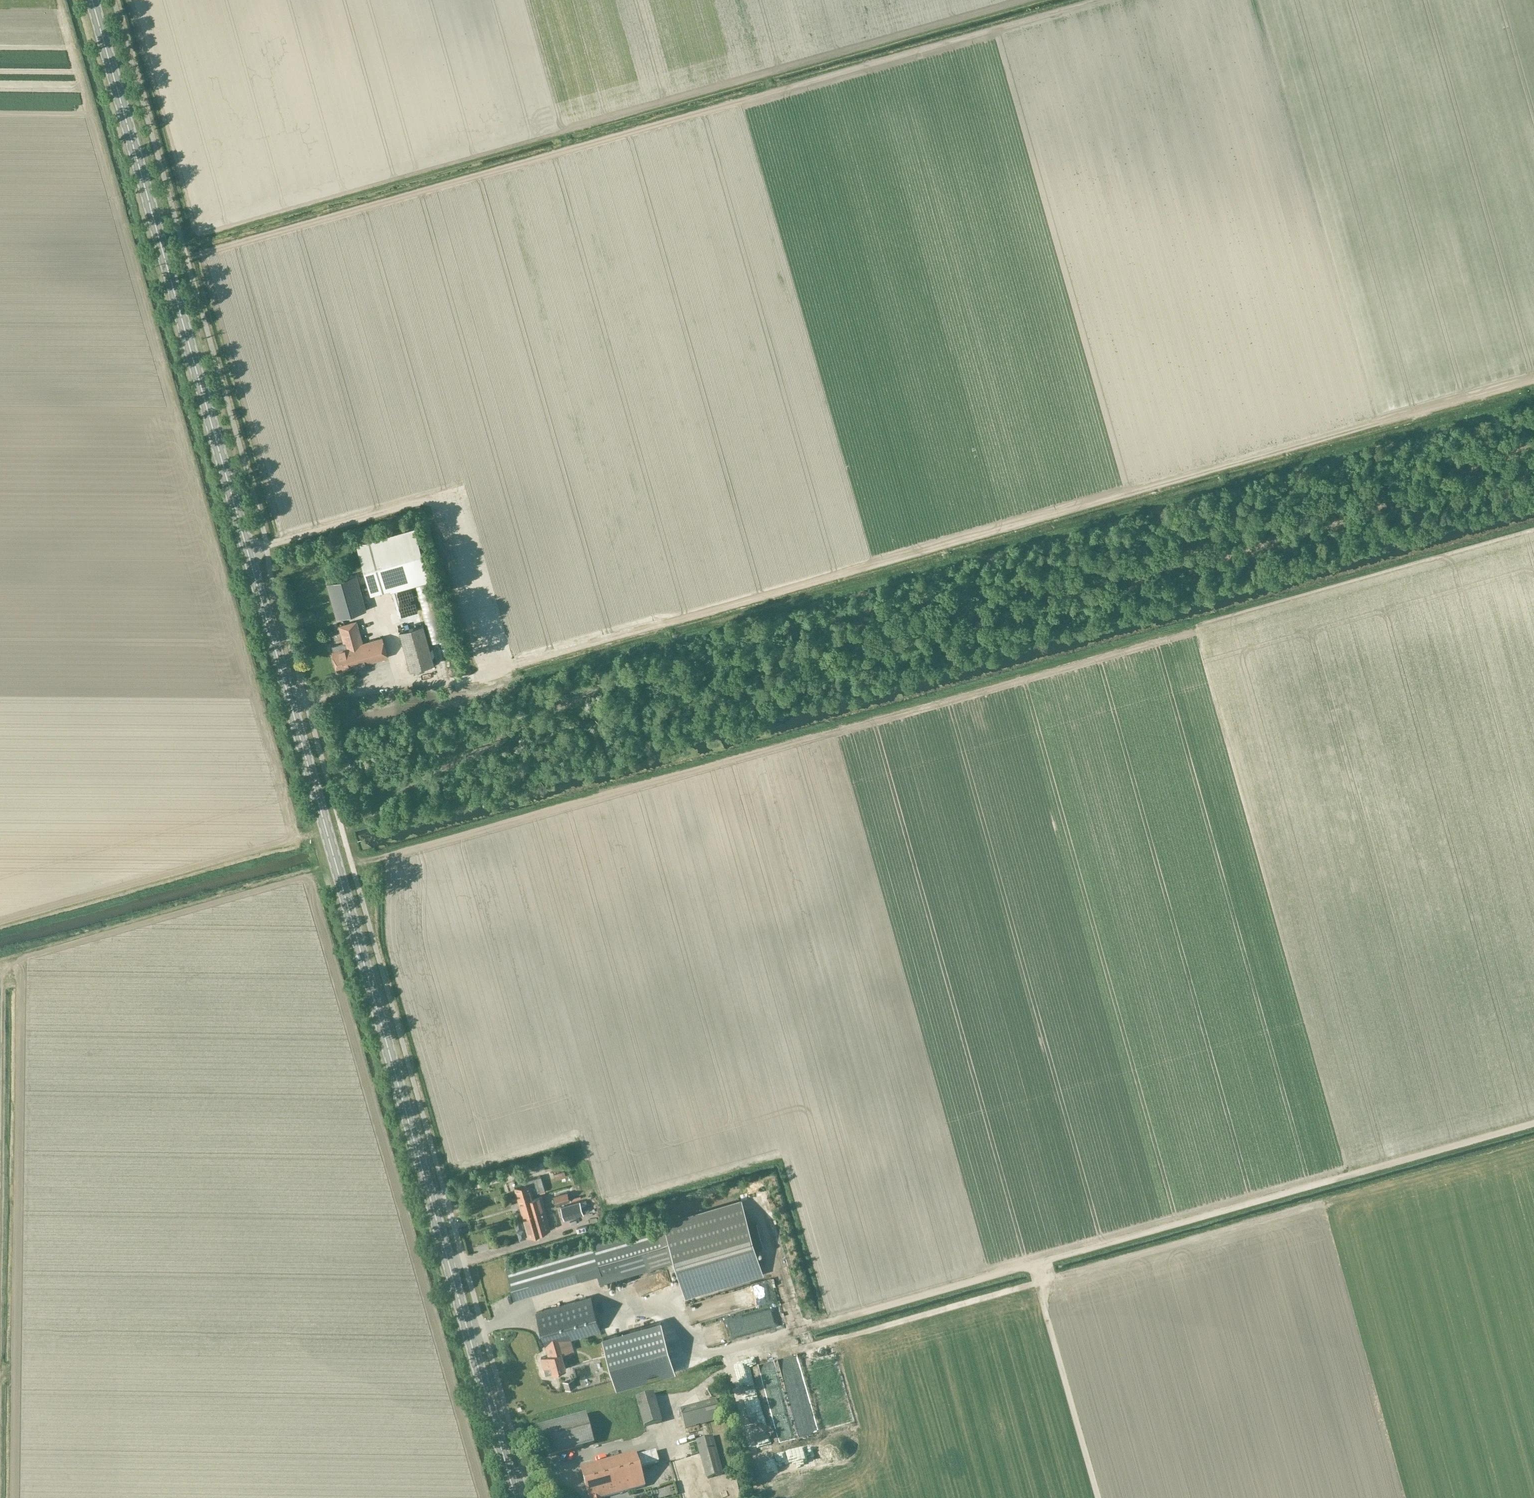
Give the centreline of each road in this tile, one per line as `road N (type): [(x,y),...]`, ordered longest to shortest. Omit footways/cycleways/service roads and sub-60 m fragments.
road 1 (secondary): [(515,1497),(92,0)]
road 2 (track): [(325,827),(618,679),(868,609),(1240,552),(1358,514),(1533,441)]

